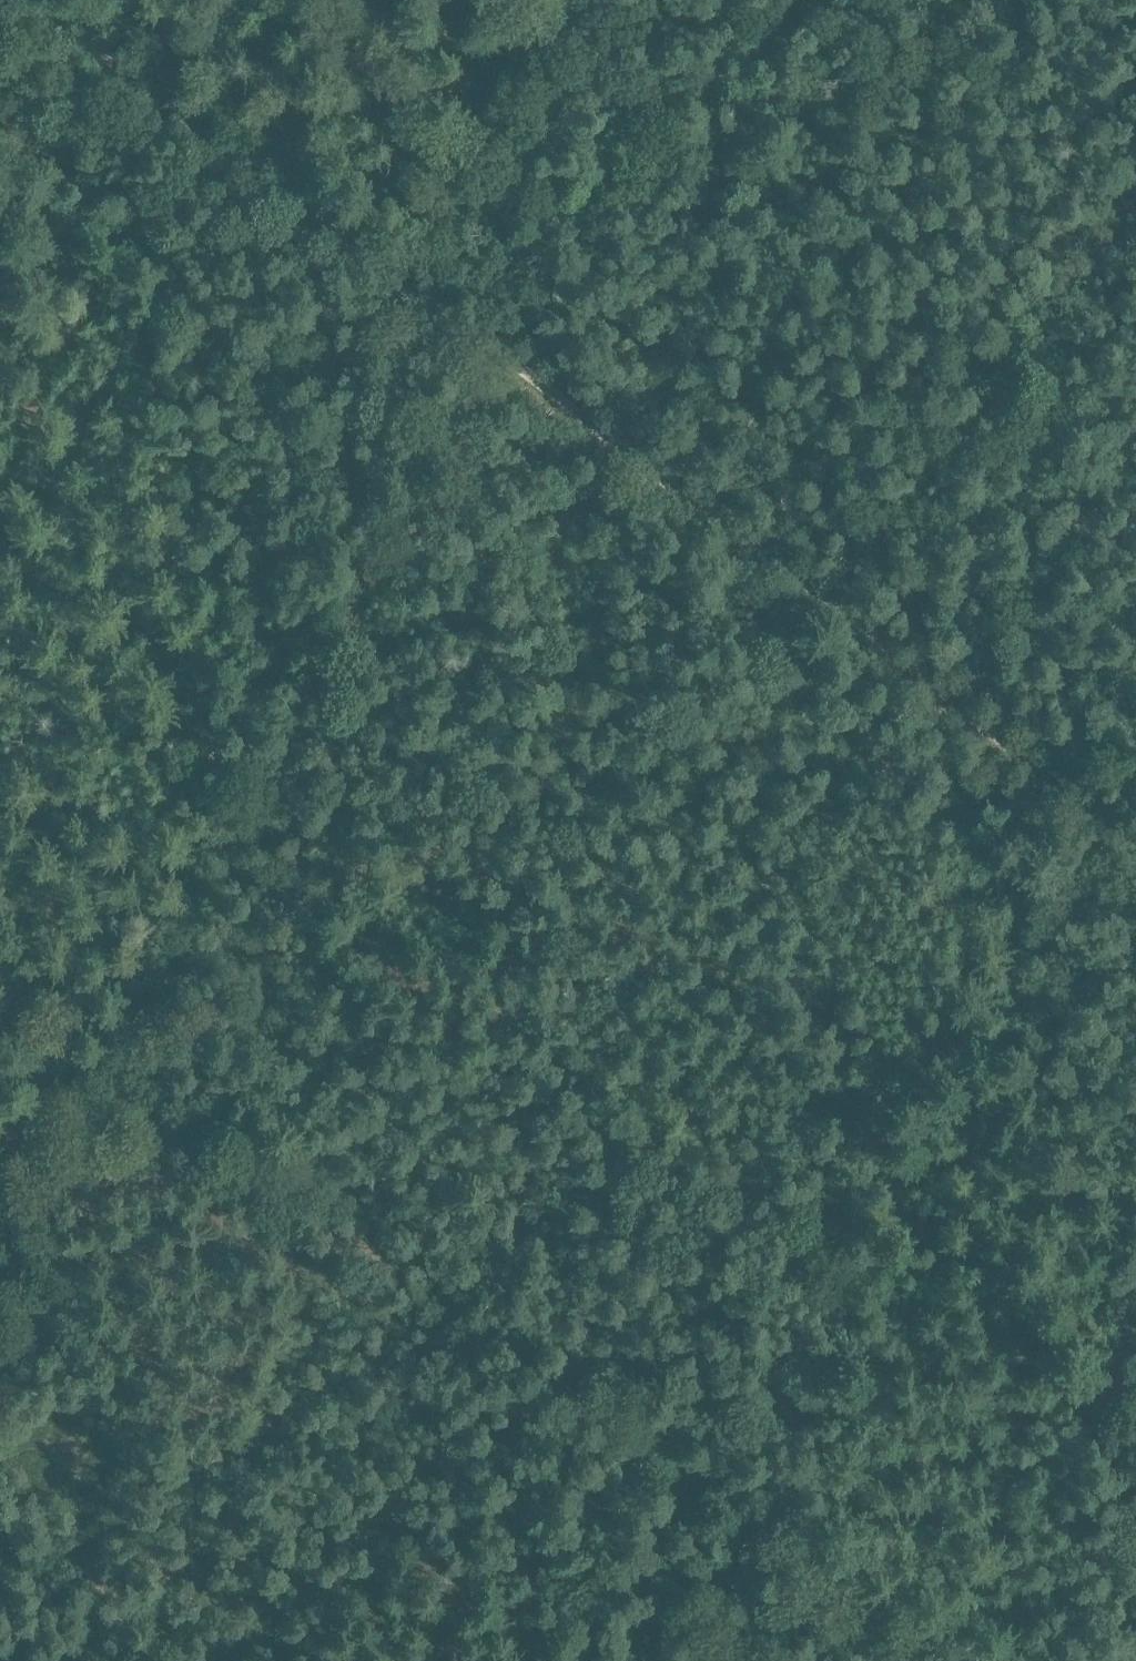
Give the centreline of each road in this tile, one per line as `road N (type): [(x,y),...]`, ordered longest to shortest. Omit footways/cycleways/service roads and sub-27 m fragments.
road 1 (track): [(24,0),(378,255),(1135,835)]
road 2 (track): [(101,1054),(993,1660)]
road 3 (track): [(101,1054),(496,345)]
road 4 (track): [(0,1242),(101,1054)]

